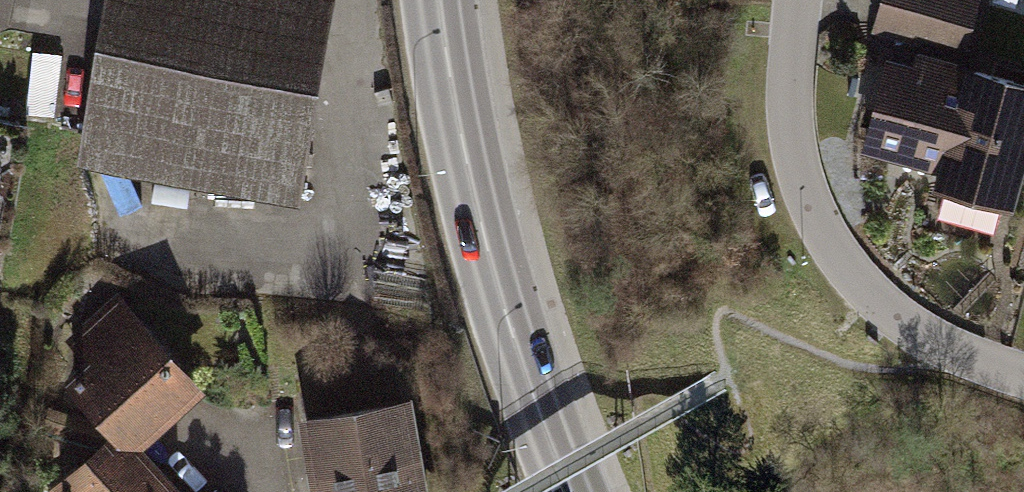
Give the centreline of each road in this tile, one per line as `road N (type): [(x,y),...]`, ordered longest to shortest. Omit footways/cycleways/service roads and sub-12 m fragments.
road 1 (primary): [(575,491),(474,182),(438,0)]
road 2 (residential): [(795,0),(787,68),(795,151),(822,229),(884,303),(962,351),(1023,374)]

